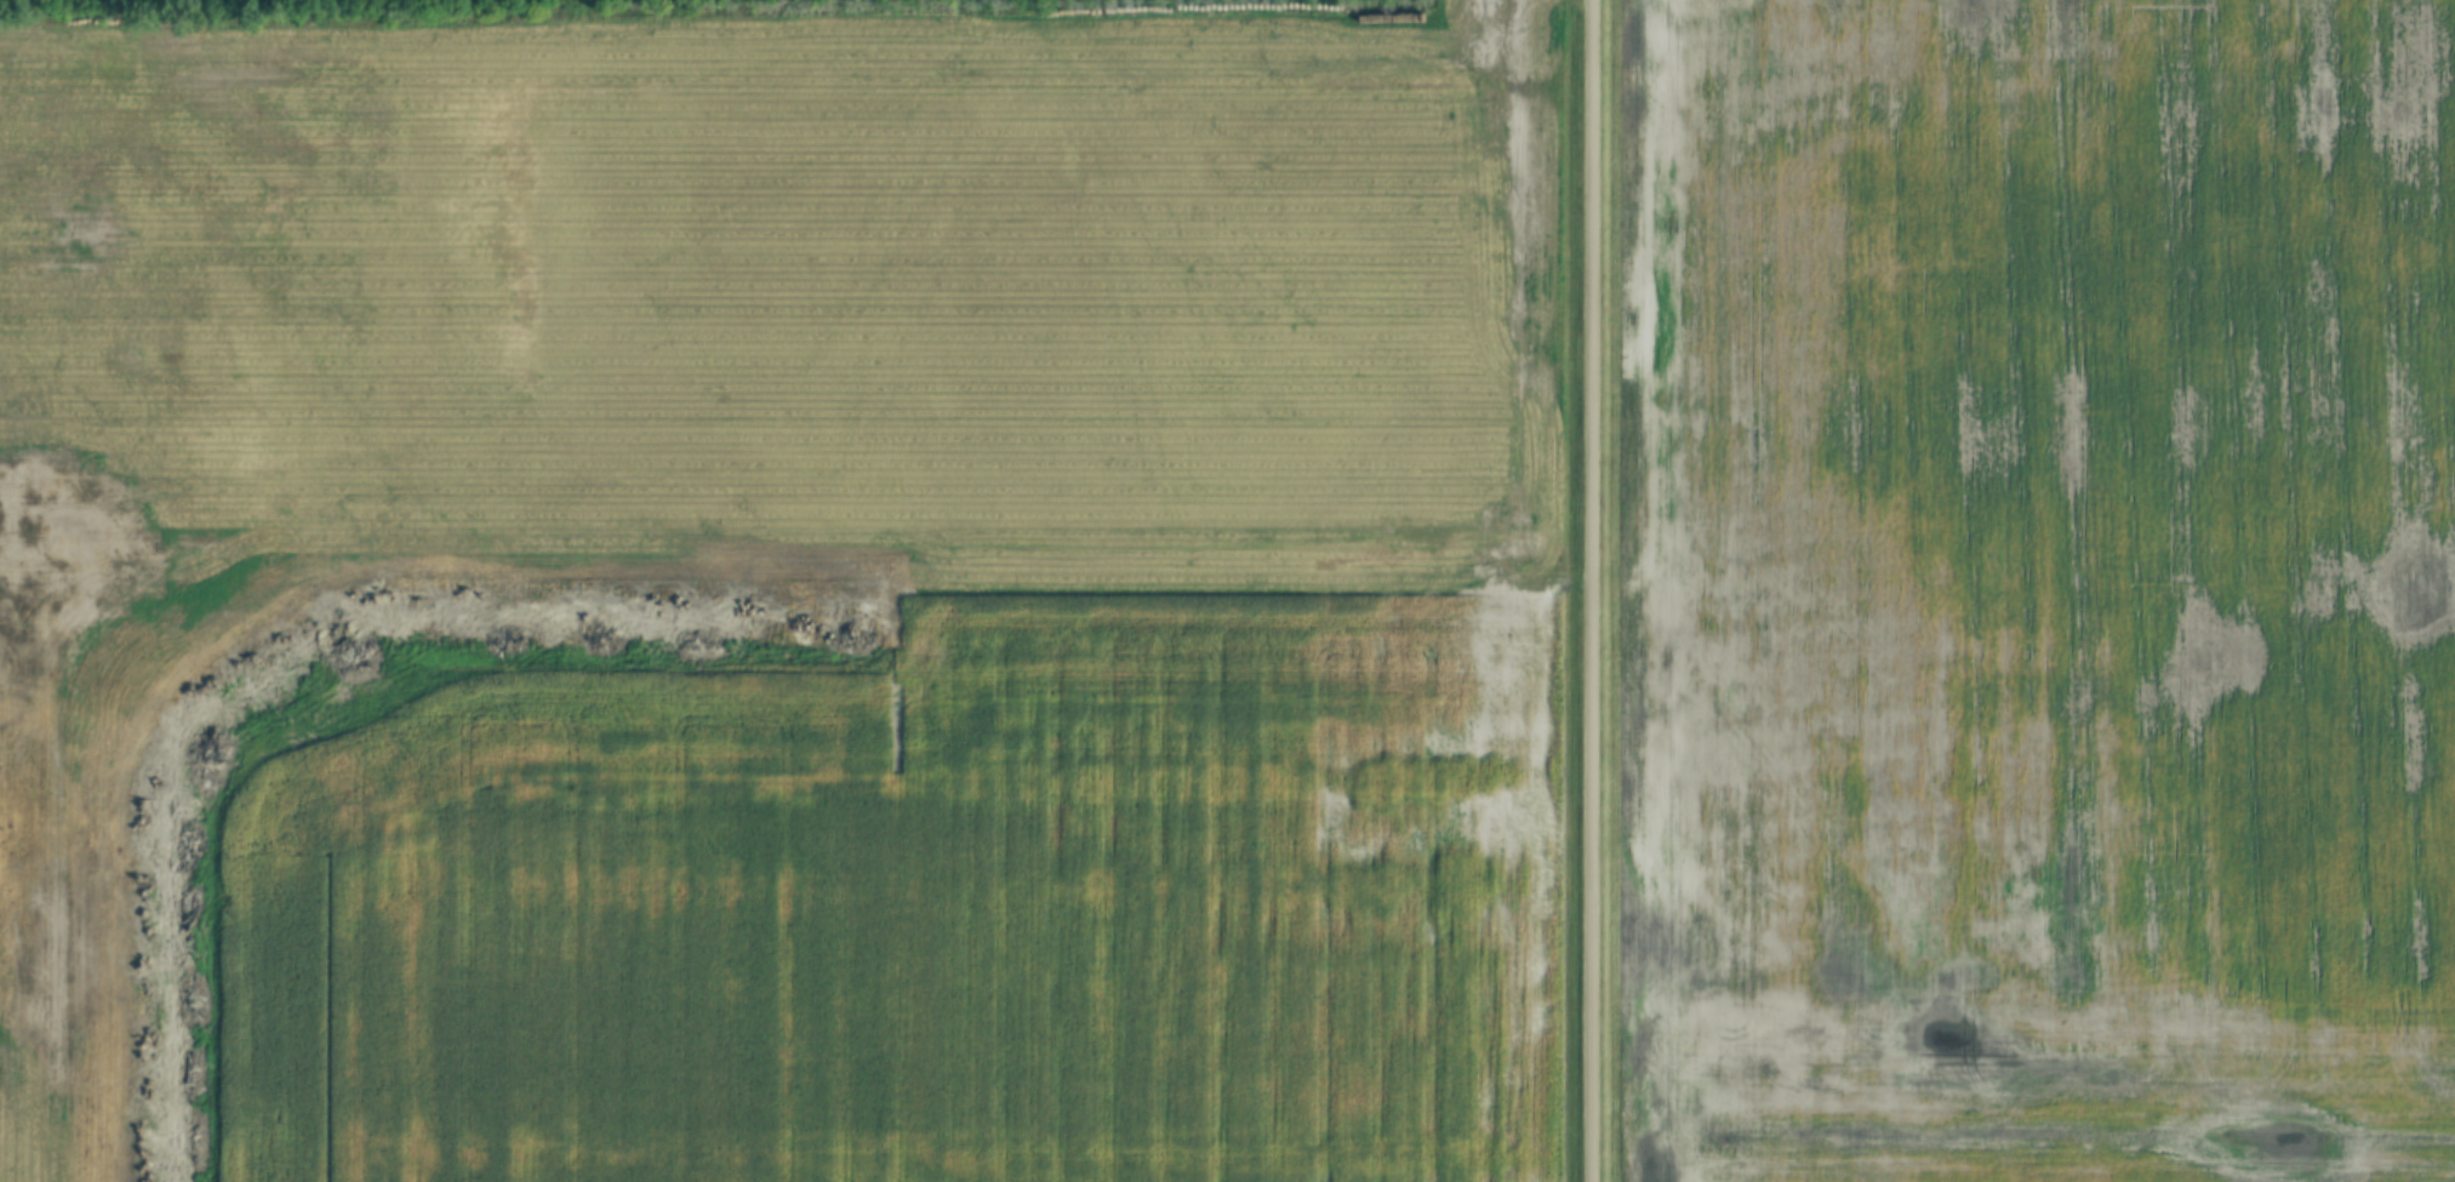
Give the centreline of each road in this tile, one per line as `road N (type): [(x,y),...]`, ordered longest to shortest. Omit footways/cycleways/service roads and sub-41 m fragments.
road 1 (residential): [(1601,1181),(1590,0)]

